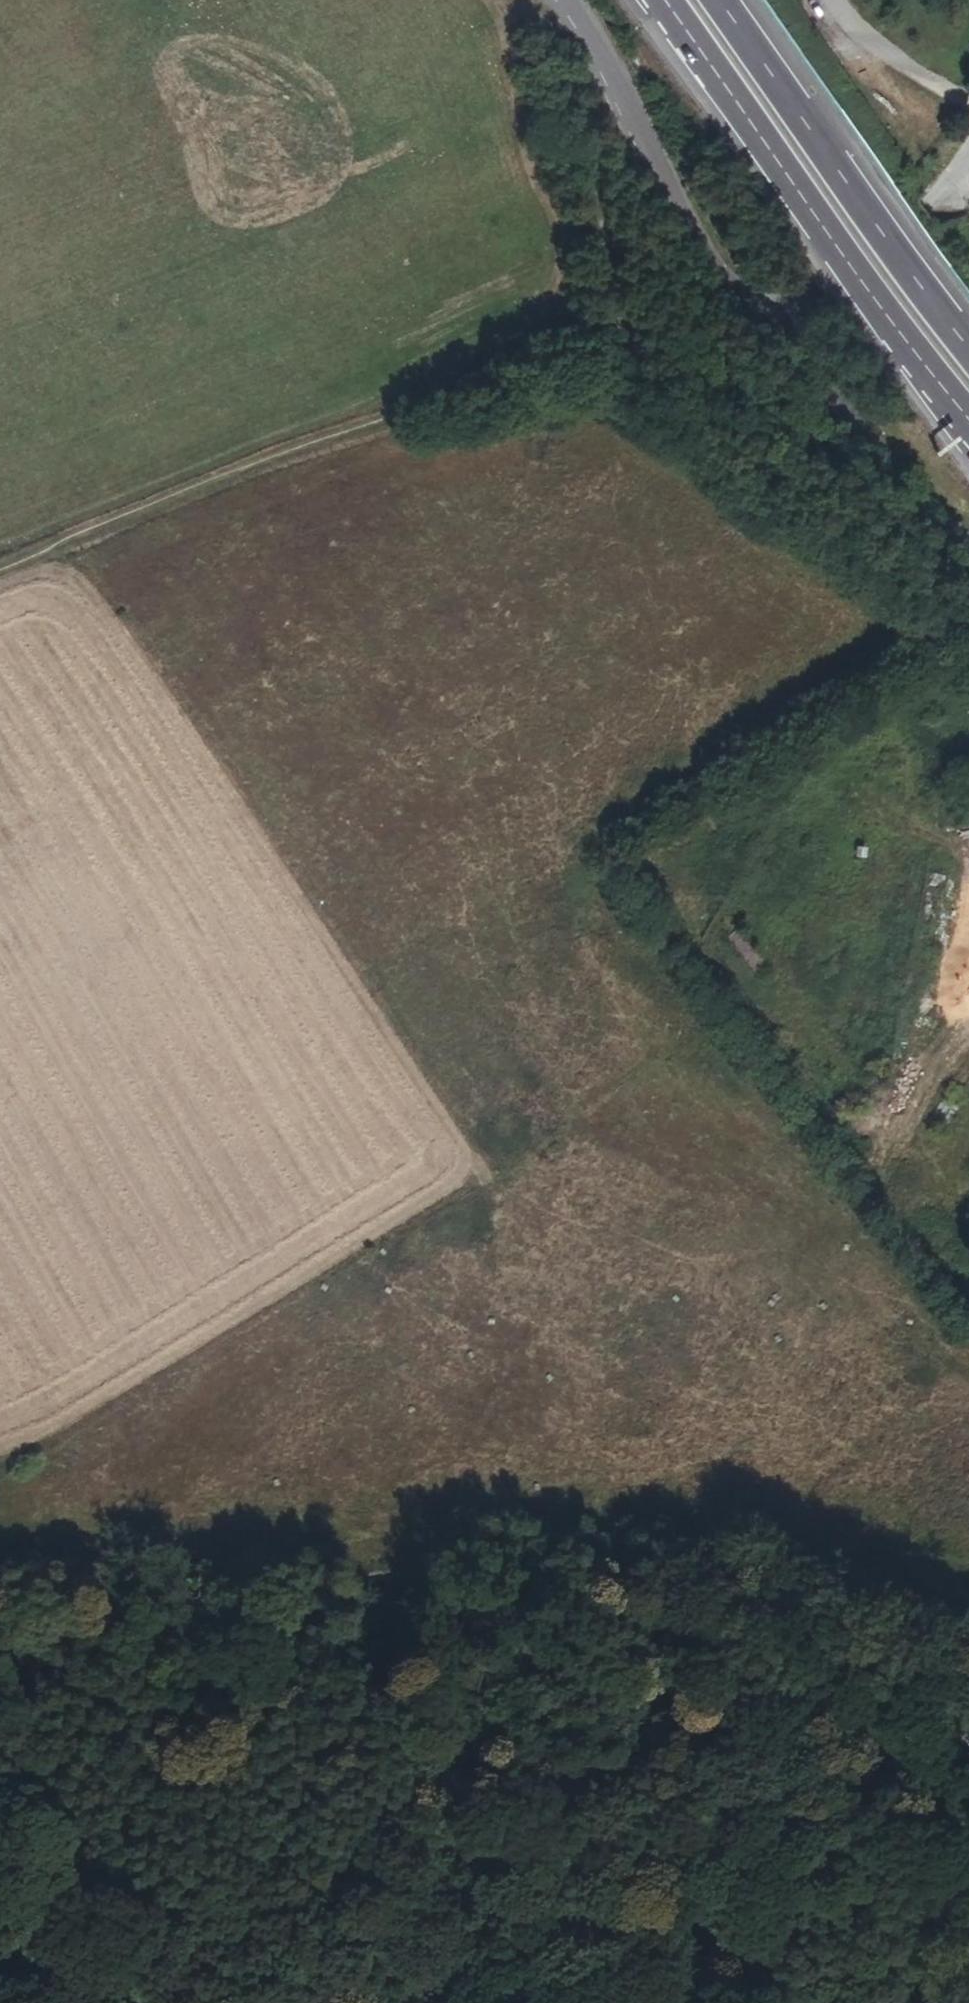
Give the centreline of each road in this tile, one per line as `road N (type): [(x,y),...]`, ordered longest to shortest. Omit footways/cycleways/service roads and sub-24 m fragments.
road 1 (track): [(574,15),(617,309),(607,335),(320,437),(0,565)]
road 2 (trunk): [(968,360),(717,0)]
road 3 (trunk): [(655,0),(900,340)]
road 4 (unclassified): [(561,0),(679,220),(763,326)]
road 5 (unclassified): [(763,326),(968,551)]
road 6 (unclassified): [(763,326),(921,224),(968,152)]
road 7 (track): [(968,1002),(904,1127),(844,1209)]

